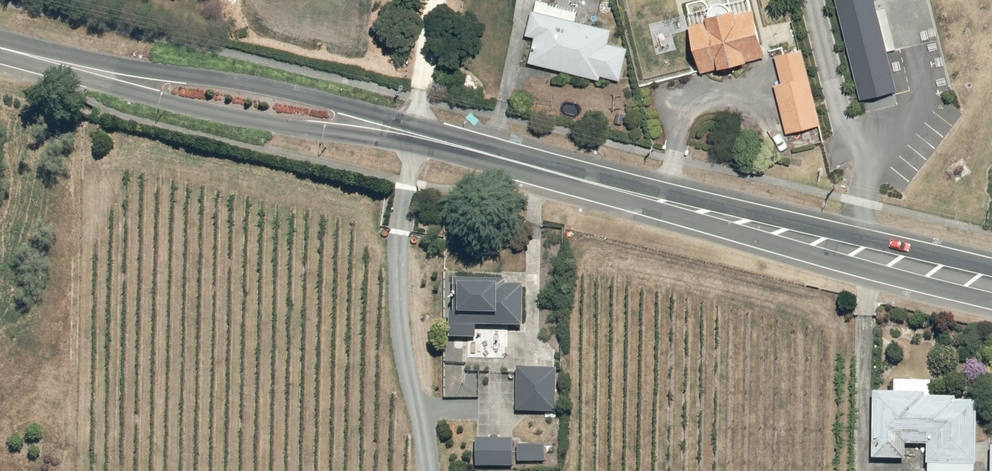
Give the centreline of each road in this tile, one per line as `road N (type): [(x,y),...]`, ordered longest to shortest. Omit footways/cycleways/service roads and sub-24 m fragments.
road 1 (secondary): [(398,131),(307,129),(205,113),(33,57)]
road 2 (secondary): [(33,57),(257,85),(317,98),(398,131)]
road 3 (secondary): [(991,303),(820,263),(689,210)]
road 4 (secondary): [(689,210),(835,230),(991,267)]
road 5 (secondary): [(398,131),(689,210)]

